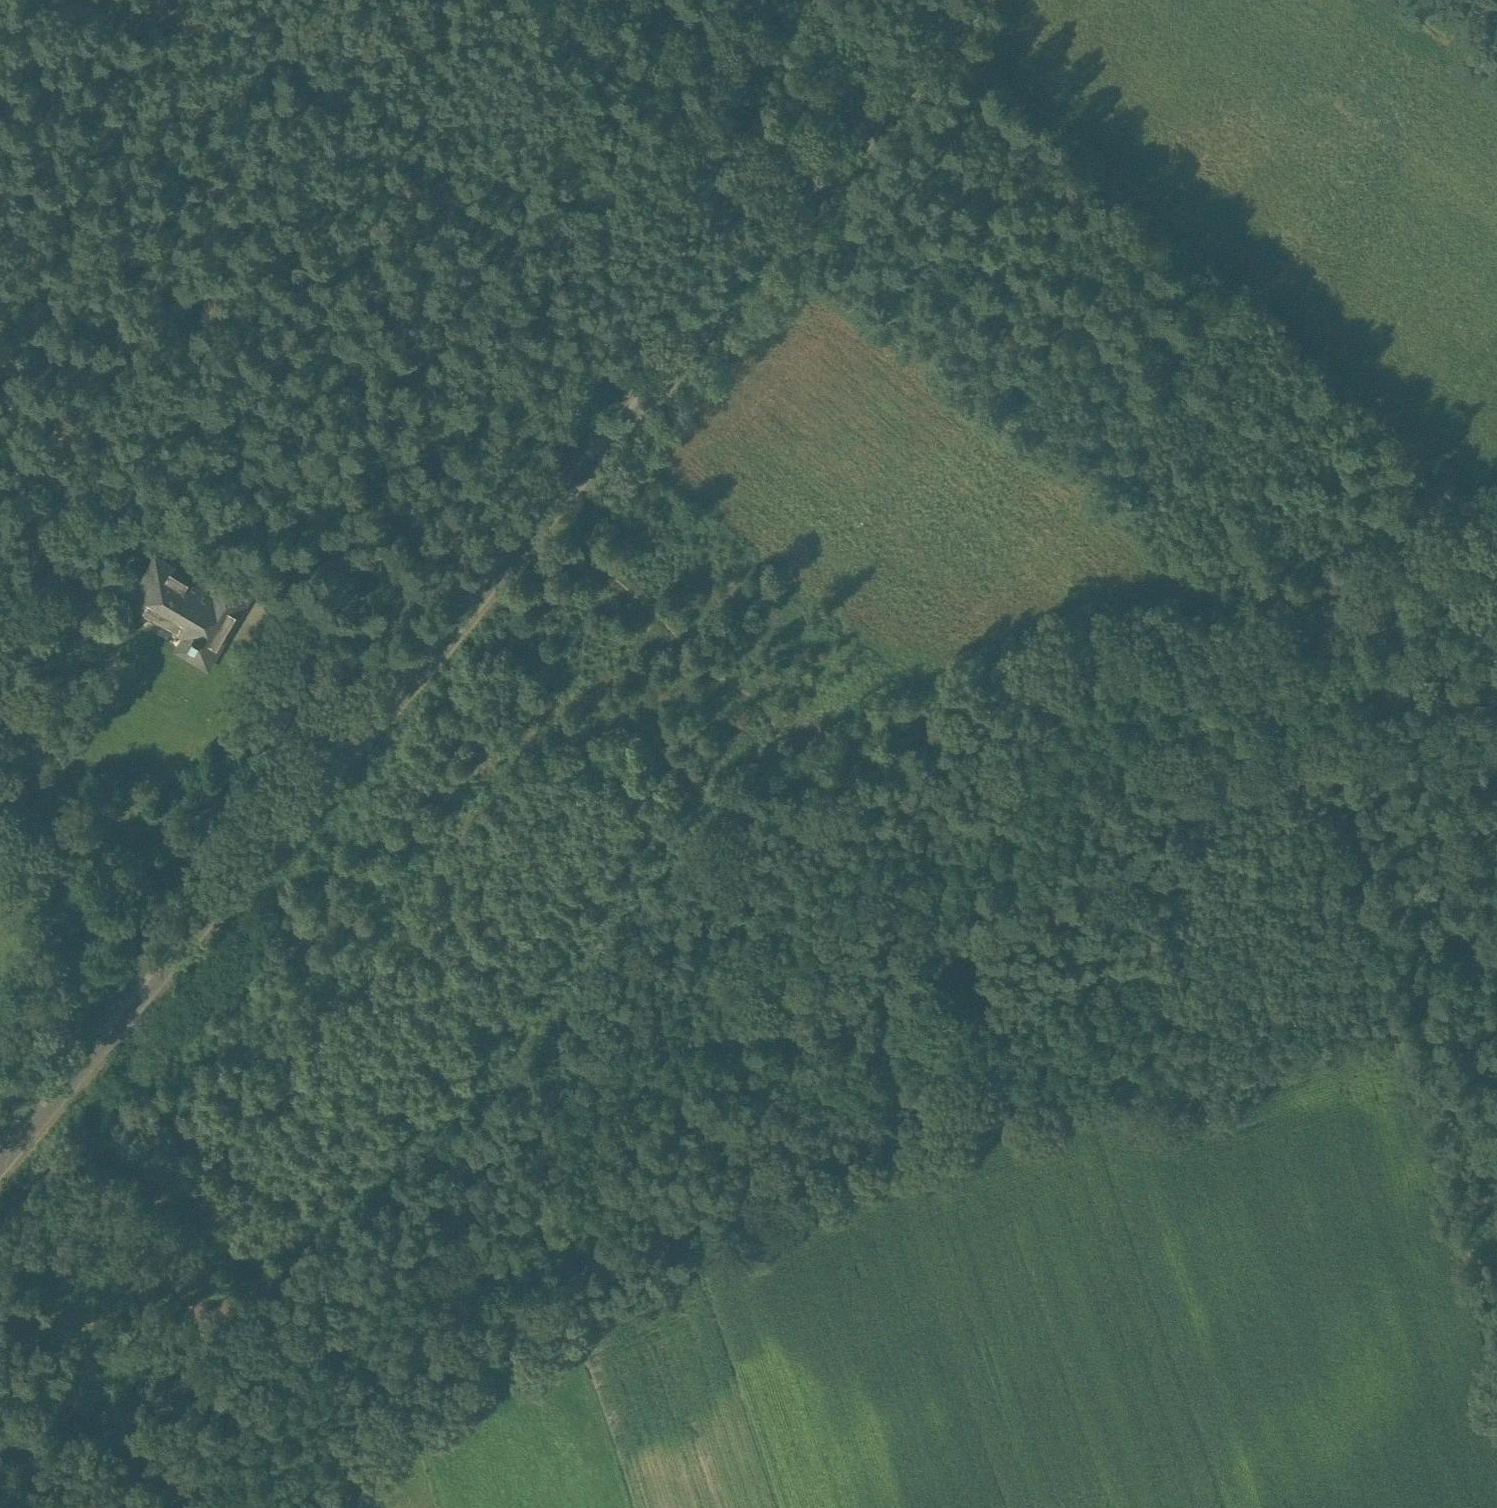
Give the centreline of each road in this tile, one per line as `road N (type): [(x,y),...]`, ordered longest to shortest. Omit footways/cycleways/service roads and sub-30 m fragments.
road 1 (unclassified): [(0,1164),(526,533),(820,201),(979,0)]
road 2 (track): [(1361,746),(1441,820),(1453,1014),(1496,1126)]

